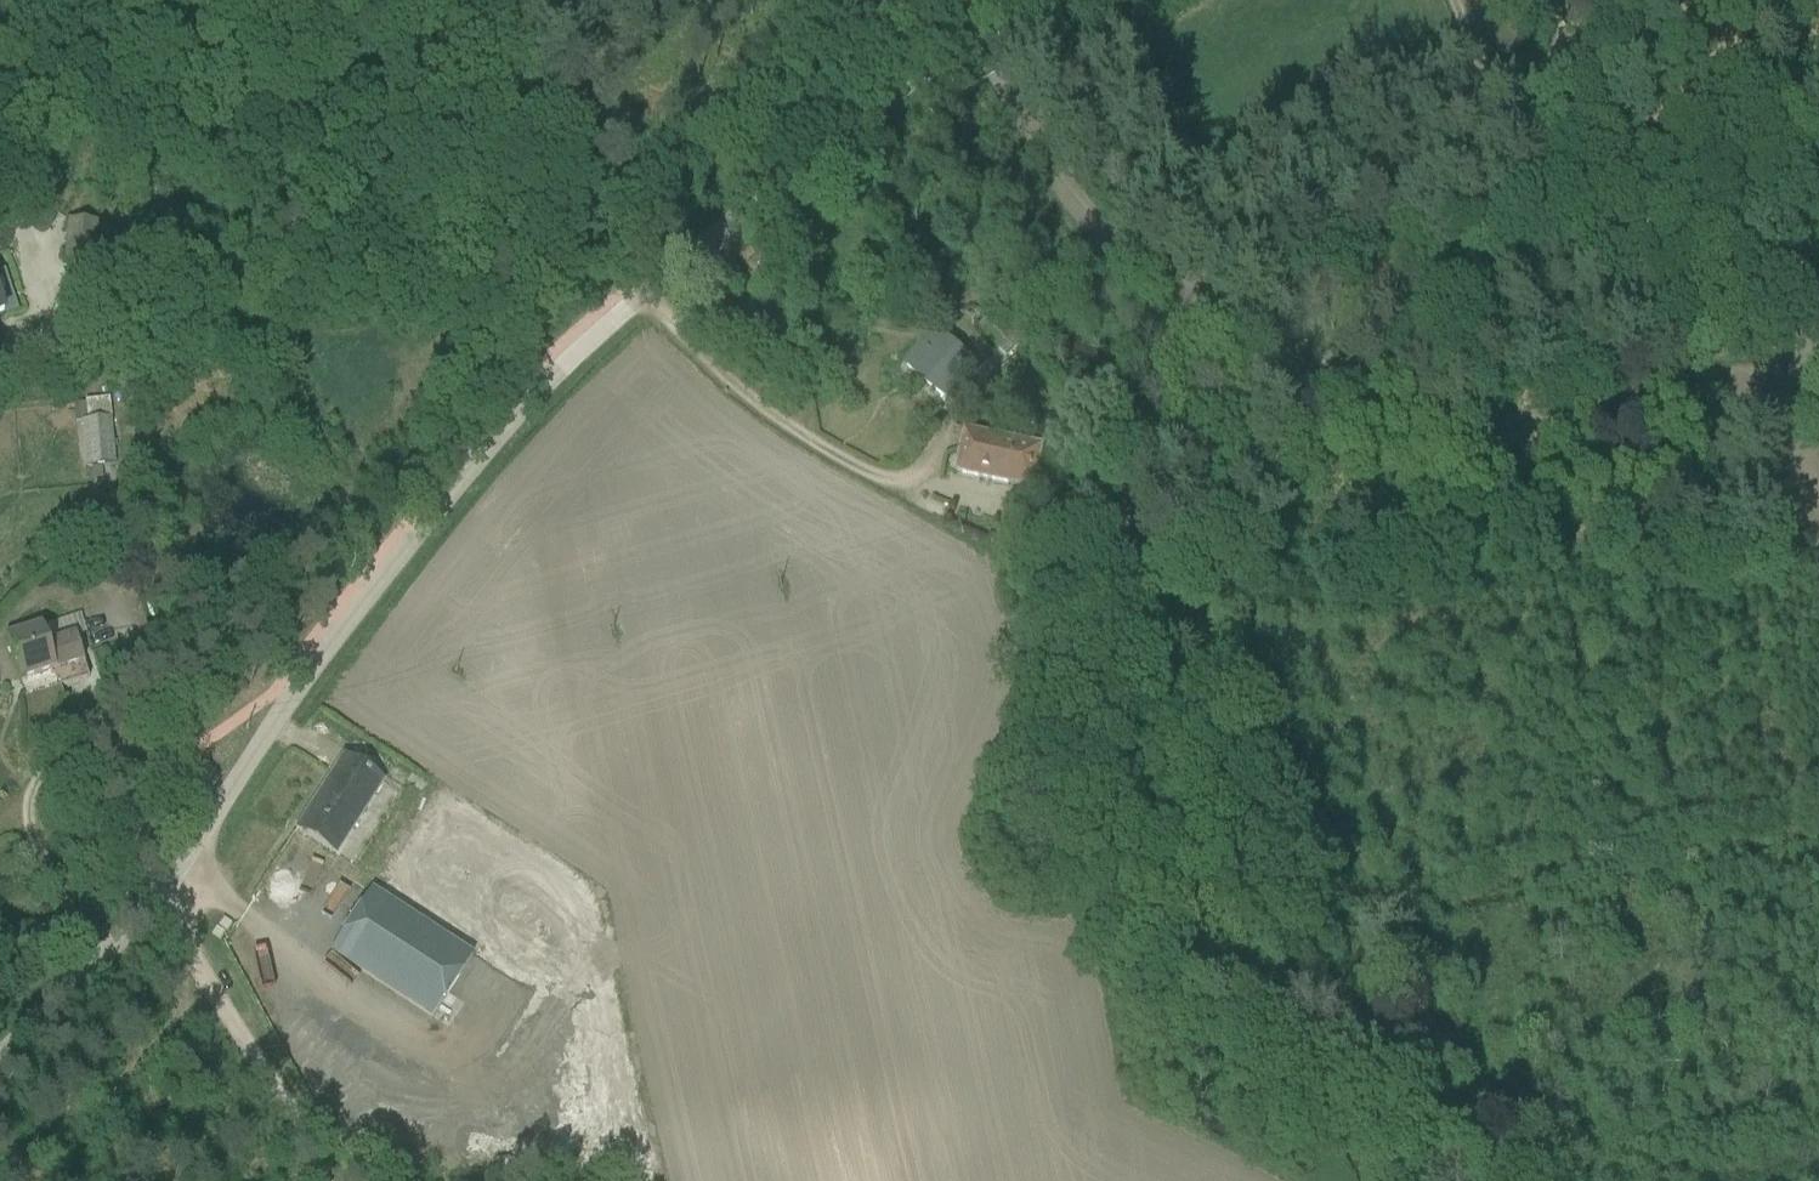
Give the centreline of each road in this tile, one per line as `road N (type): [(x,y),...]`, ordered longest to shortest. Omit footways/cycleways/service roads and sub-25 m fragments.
road 1 (unclassified): [(0,1049),(155,909),(409,533),(576,349),(709,225),(1023,0)]
road 2 (track): [(1189,355),(1196,409),(1155,475),(1106,513),(1530,1180)]
road 3 (track): [(1189,355),(1323,424),(1392,442),(1510,457),(1611,452),(1777,389),(1818,495)]
road 4 (track): [(973,0),(1040,123),(1189,355)]
road 5 (track): [(323,1180),(297,1110),(155,909)]

